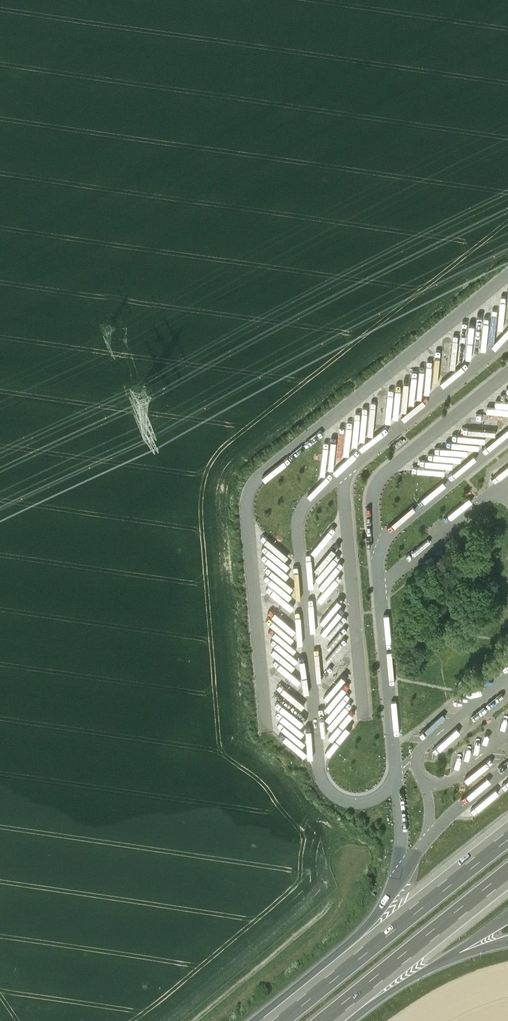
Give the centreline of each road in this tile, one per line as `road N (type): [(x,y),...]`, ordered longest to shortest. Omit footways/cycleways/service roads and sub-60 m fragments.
road 1 (motorway): [(507,829),(333,970)]
road 2 (motorway): [(342,1015),(507,880)]

